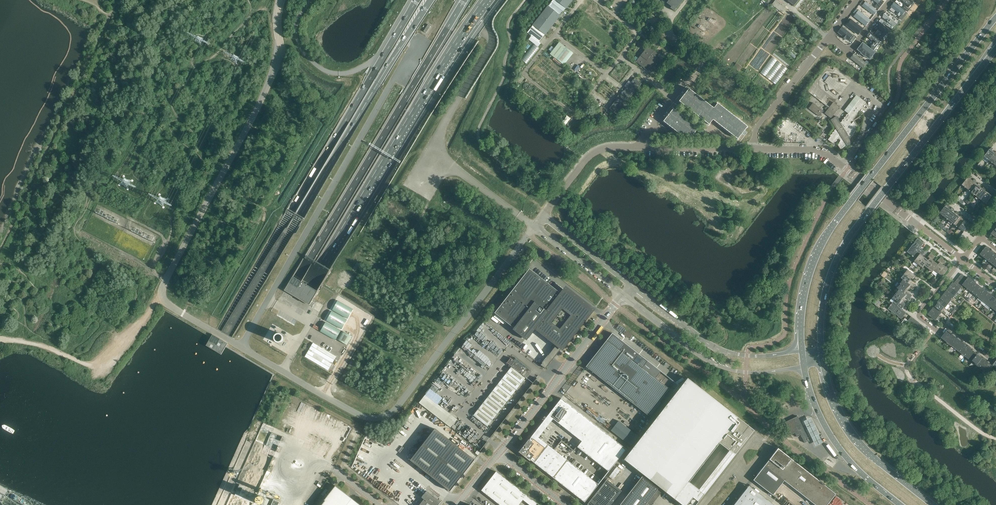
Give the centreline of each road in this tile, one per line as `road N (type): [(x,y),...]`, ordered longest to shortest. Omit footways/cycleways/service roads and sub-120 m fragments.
road 1 (motorway): [(183,504),(489,0)]
road 2 (motorway): [(163,504),(465,0)]
road 3 (motorway): [(431,0),(130,504)]
road 4 (motorway): [(417,0),(119,504)]
road 5 (secondary): [(995,18),(826,237),(805,292),(802,351)]
road 6 (secondary): [(822,356),(823,304),(844,246),(995,49)]
road 7 (unclassified): [(542,215),(600,149),(755,149)]
road 8 (unclassified): [(624,295),(717,365),(755,373),(804,366)]
road 9 (unclassified): [(499,454),(624,295)]
road 10 (unclassified): [(802,351),(723,351),(632,285)]
road 11 (secondary): [(933,504),(856,437),(822,356)]
road 12 (track): [(495,70),(462,142),(466,154),(544,212)]
road 13 (residential): [(755,149),(760,120),(857,0)]
road 14 (secondary): [(804,366),(837,445),(901,504)]
road 15 (unclassified): [(963,259),(848,171)]
road 16 (track): [(121,339),(87,364),(0,339)]

